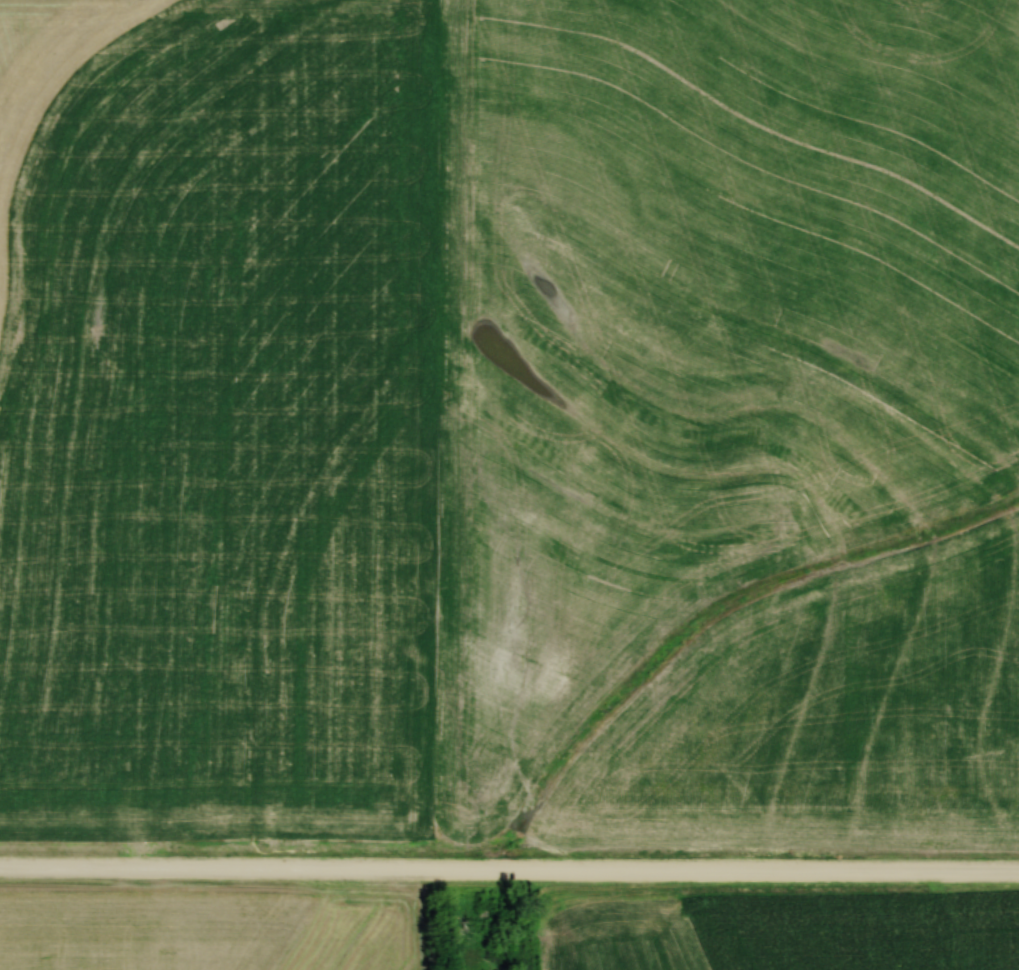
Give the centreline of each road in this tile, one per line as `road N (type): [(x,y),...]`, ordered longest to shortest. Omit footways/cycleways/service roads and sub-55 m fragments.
road 1 (residential): [(0,870),(1018,875)]

